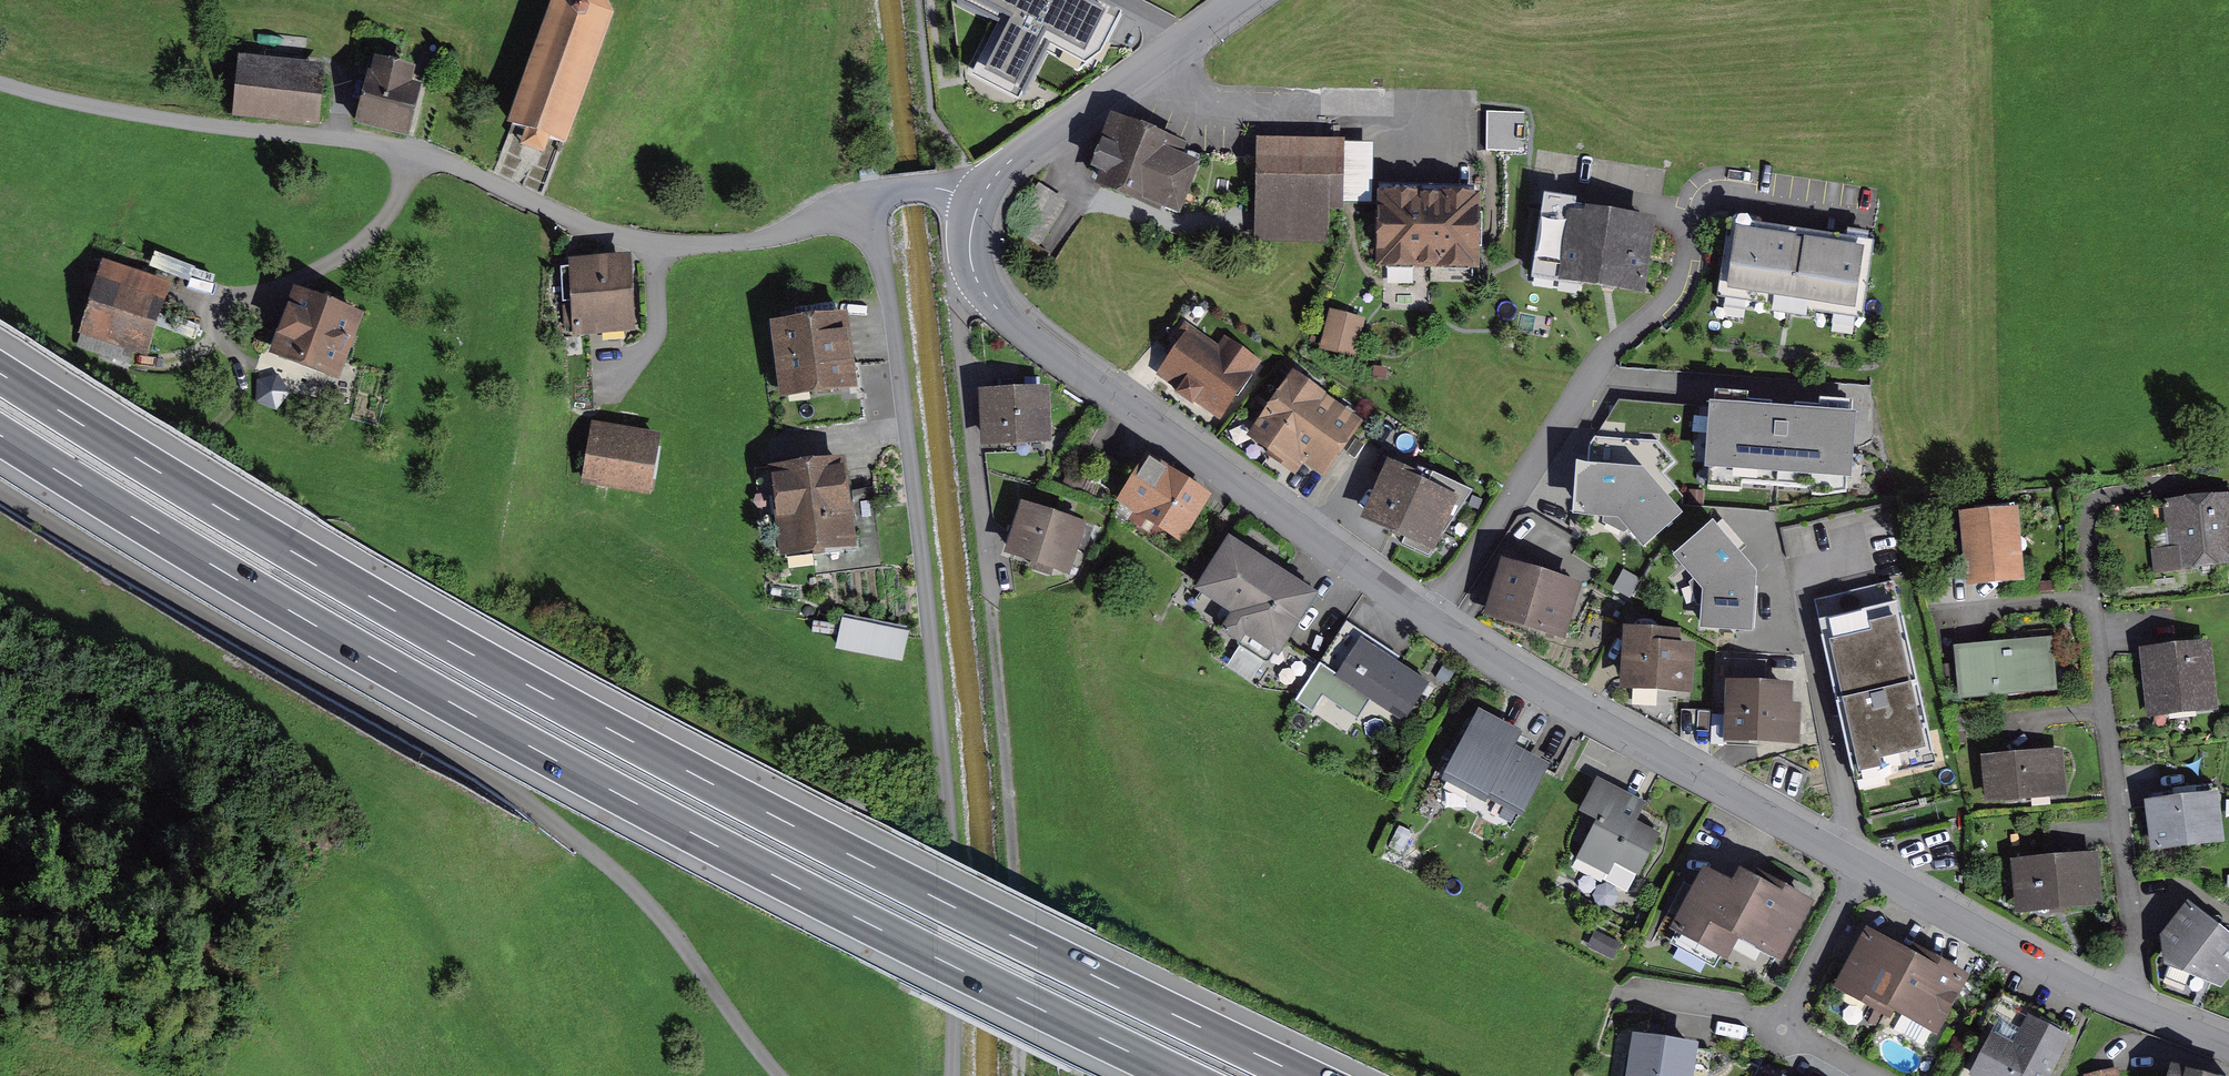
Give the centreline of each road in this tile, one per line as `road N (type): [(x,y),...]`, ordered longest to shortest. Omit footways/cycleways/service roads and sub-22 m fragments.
road 1 (residential): [(980,201),(971,264),(996,308),(1427,616),(1549,696),(1971,926),(2228,1052)]
road 2 (motorway): [(1313,1075),(935,899),(393,607),(0,367)]
road 3 (motorway): [(0,431),(579,768),(1184,1075)]
road 4 (track): [(0,485),(550,821),(629,884),(781,1075)]
road 5 (residential): [(980,201),(1009,162),(1240,0)]

